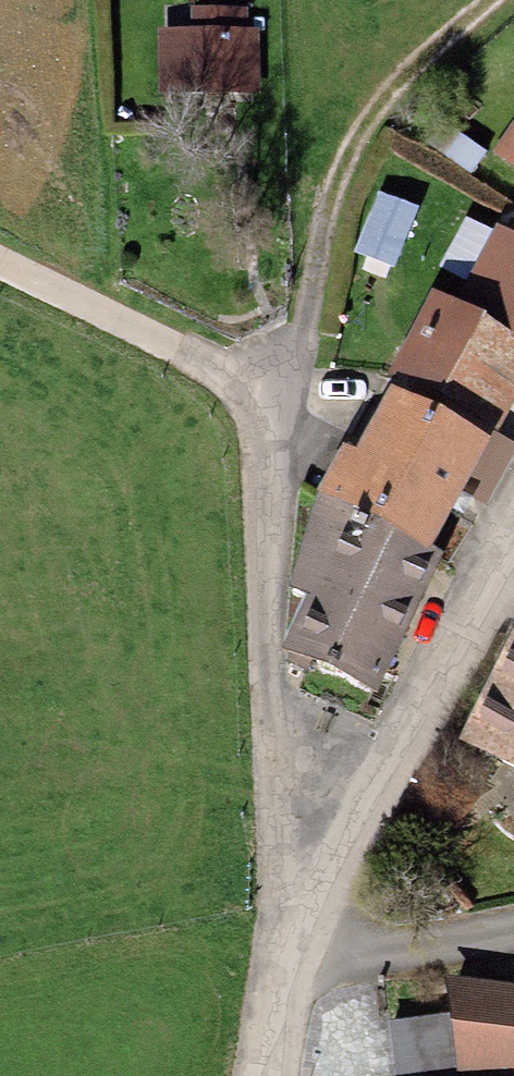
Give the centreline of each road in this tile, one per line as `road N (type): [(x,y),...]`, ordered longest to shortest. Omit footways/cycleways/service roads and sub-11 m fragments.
road 1 (residential): [(271,401),(275,745),(285,893)]
road 2 (residential): [(285,893),(429,698),(513,539)]
road 3 (residential): [(285,893),(286,970),(267,1075)]

